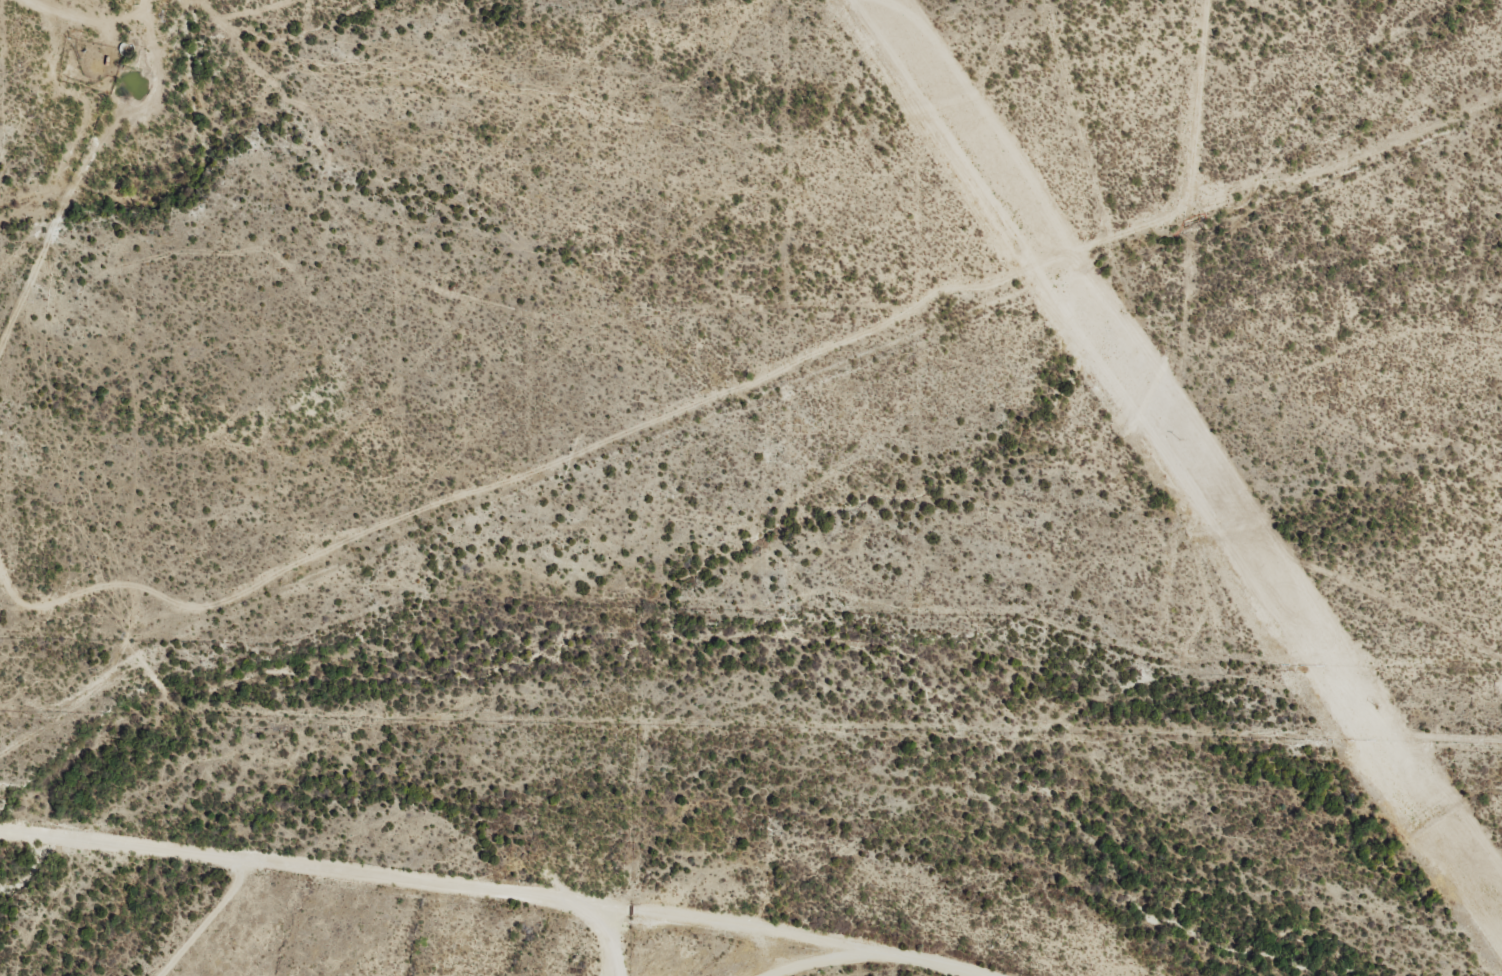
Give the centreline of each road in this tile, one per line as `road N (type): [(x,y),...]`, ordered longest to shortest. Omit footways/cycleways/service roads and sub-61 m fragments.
road 1 (track): [(836,975),(810,945),(0,846)]

